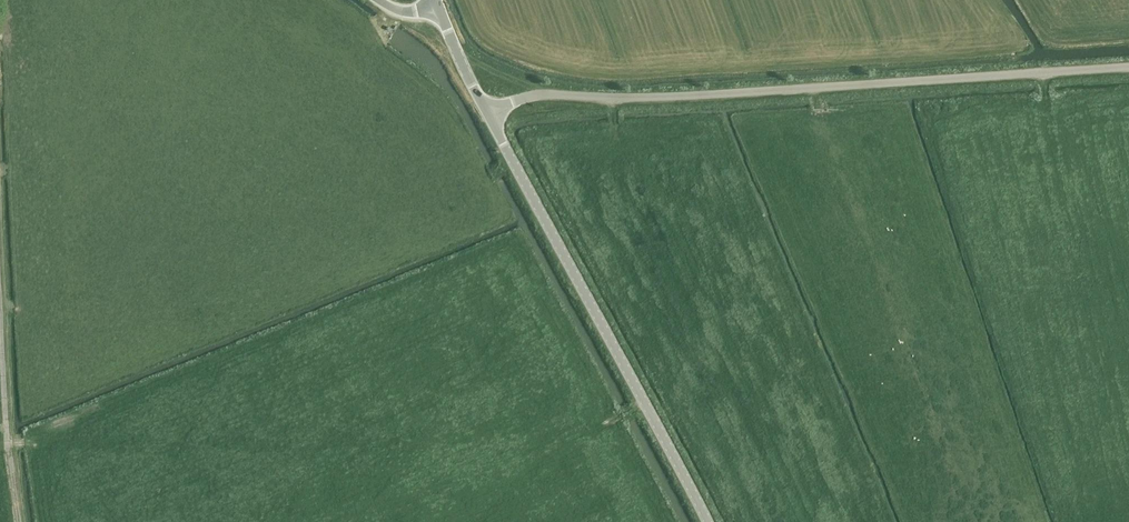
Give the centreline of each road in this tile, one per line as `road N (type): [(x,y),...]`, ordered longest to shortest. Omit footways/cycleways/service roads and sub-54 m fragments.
road 1 (unclassified): [(485,110),(544,94),(637,98),(1128,67)]
road 2 (unclassified): [(708,521),(485,110)]

